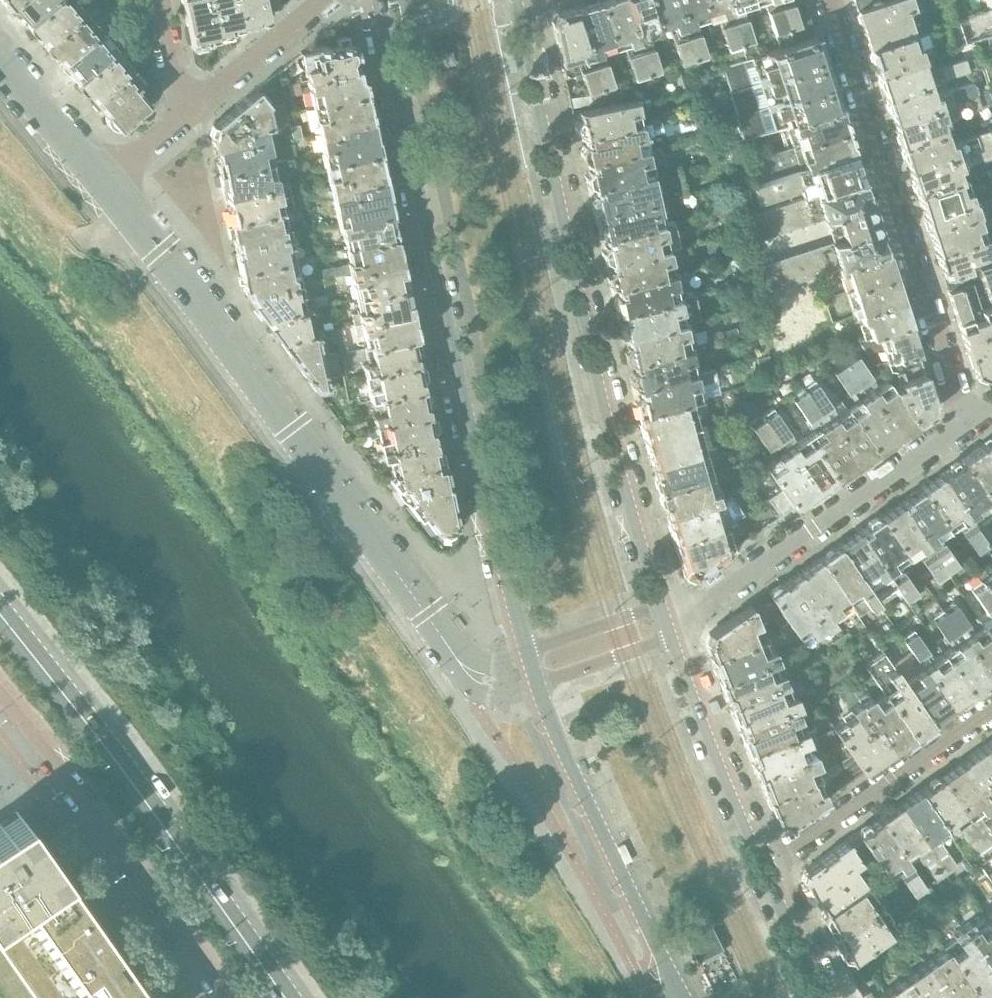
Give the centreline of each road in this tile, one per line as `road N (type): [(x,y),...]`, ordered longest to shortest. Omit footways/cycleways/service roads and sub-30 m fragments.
road 1 (residential): [(378,0),(478,458),(529,653)]
road 2 (residential): [(660,606),(605,418),(515,0)]
road 3 (residential): [(460,666),(104,185)]
road 4 (secondary): [(0,619),(71,702),(282,997)]
road 5 (residential): [(963,425),(831,0)]
road 6 (residential): [(670,635),(963,425)]
road 7 (unclassified): [(538,685),(682,997)]
road 8 (residential): [(31,735),(225,997)]
road 9 (residential): [(991,713),(762,872)]
road 10 (unclassified): [(762,872),(670,635)]
road 11 (residential): [(177,120),(327,0)]
road 12 (residential): [(104,185),(0,61)]
road 13 (residential): [(538,685),(670,635)]
road 14 (residential): [(660,606),(529,653)]
road 15 (unclassified): [(819,997),(762,872)]
road 16 (residential): [(152,0),(177,120)]

